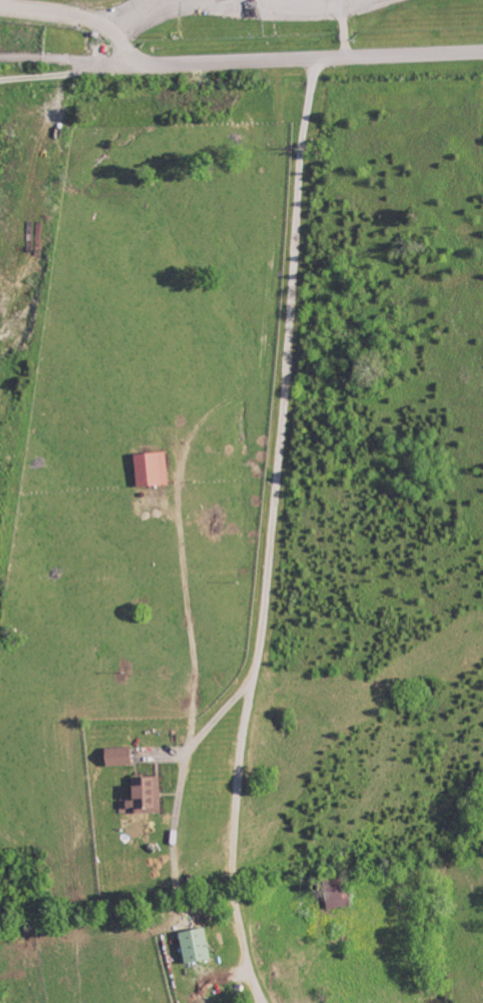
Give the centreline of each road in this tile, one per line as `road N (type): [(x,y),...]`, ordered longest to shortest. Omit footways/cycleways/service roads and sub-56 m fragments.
road 1 (residential): [(0,56),(87,61),(482,49)]

